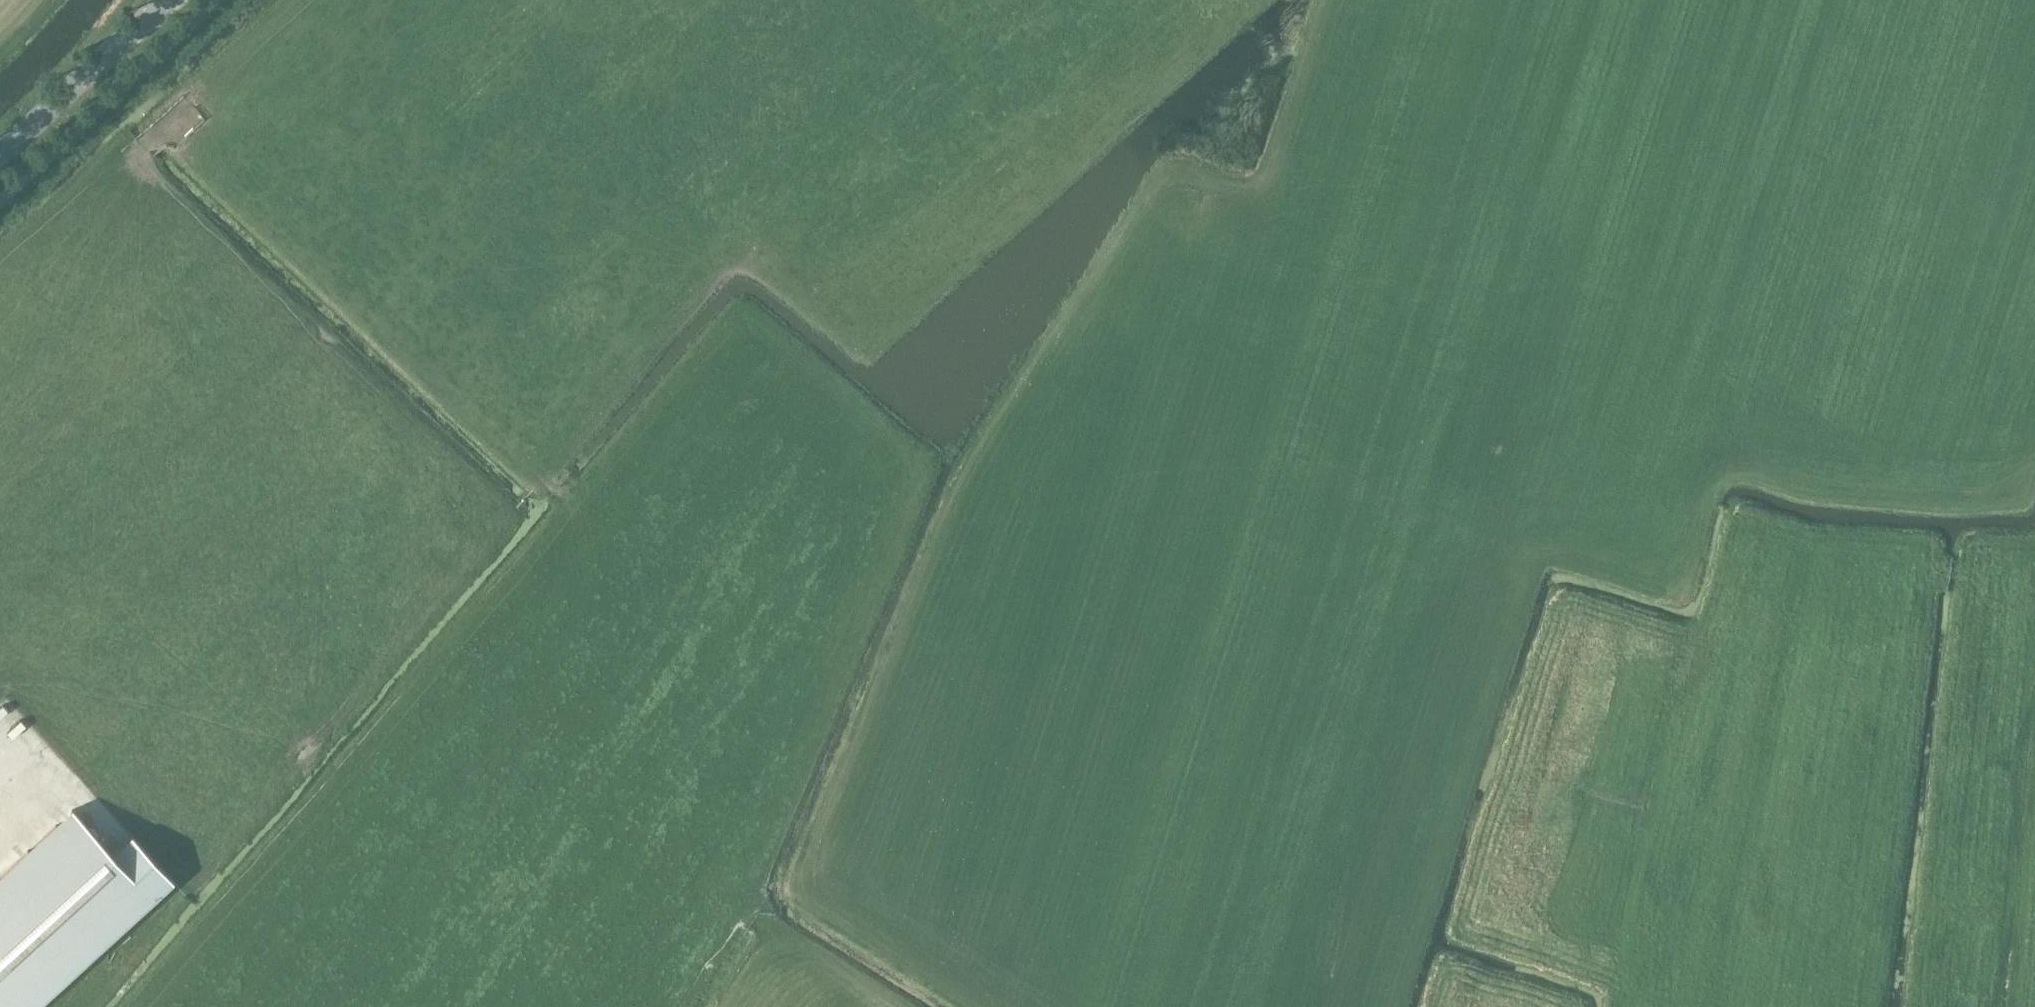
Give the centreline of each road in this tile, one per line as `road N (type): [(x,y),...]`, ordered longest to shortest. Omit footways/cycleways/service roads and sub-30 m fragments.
road 1 (tertiary): [(0,158),(170,0)]

